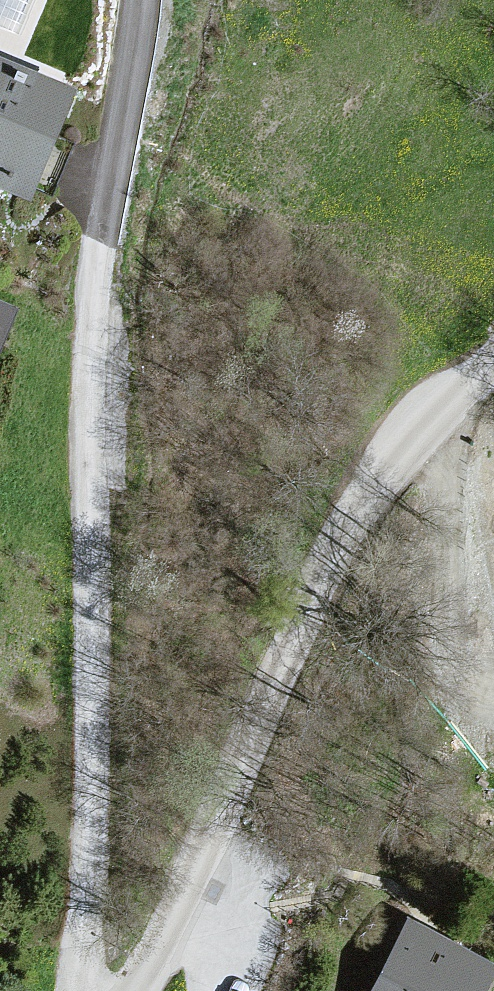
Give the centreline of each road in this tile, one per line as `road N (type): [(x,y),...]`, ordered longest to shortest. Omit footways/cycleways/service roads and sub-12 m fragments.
road 1 (residential): [(156,0),(112,289),(93,990)]
road 2 (unclassified): [(123,990),(209,869),(326,579),(493,345)]

